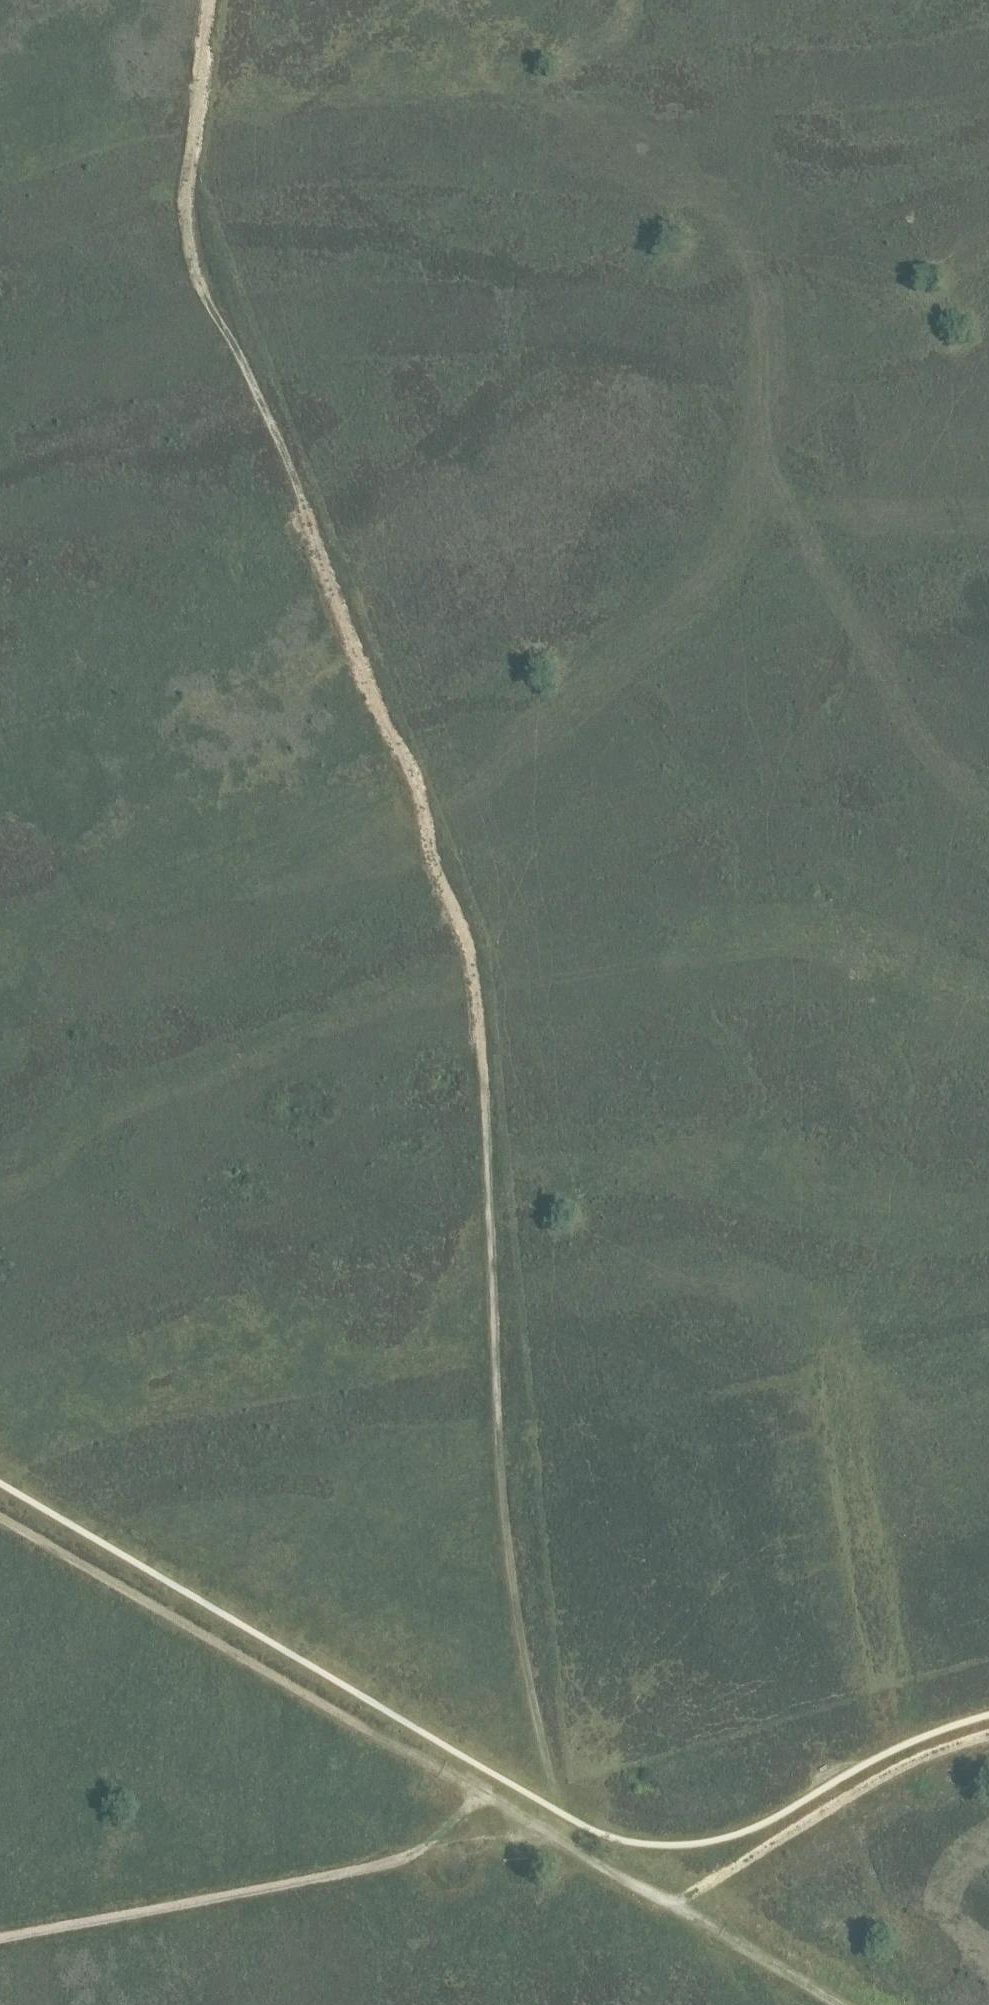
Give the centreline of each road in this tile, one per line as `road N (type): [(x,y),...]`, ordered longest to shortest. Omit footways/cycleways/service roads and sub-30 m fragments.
road 1 (track): [(557,1811),(513,1565),(503,1453),(489,1053),(478,979),(466,932),(388,754),(375,694),(330,592),(306,503),(200,271),(189,163),(213,0)]
road 2 (track): [(0,1514),(548,1832)]
road 3 (track): [(0,1936),(548,1832)]
road 4 (track): [(675,1905),(839,2004)]
road 5 (track): [(548,1832),(675,1905)]

